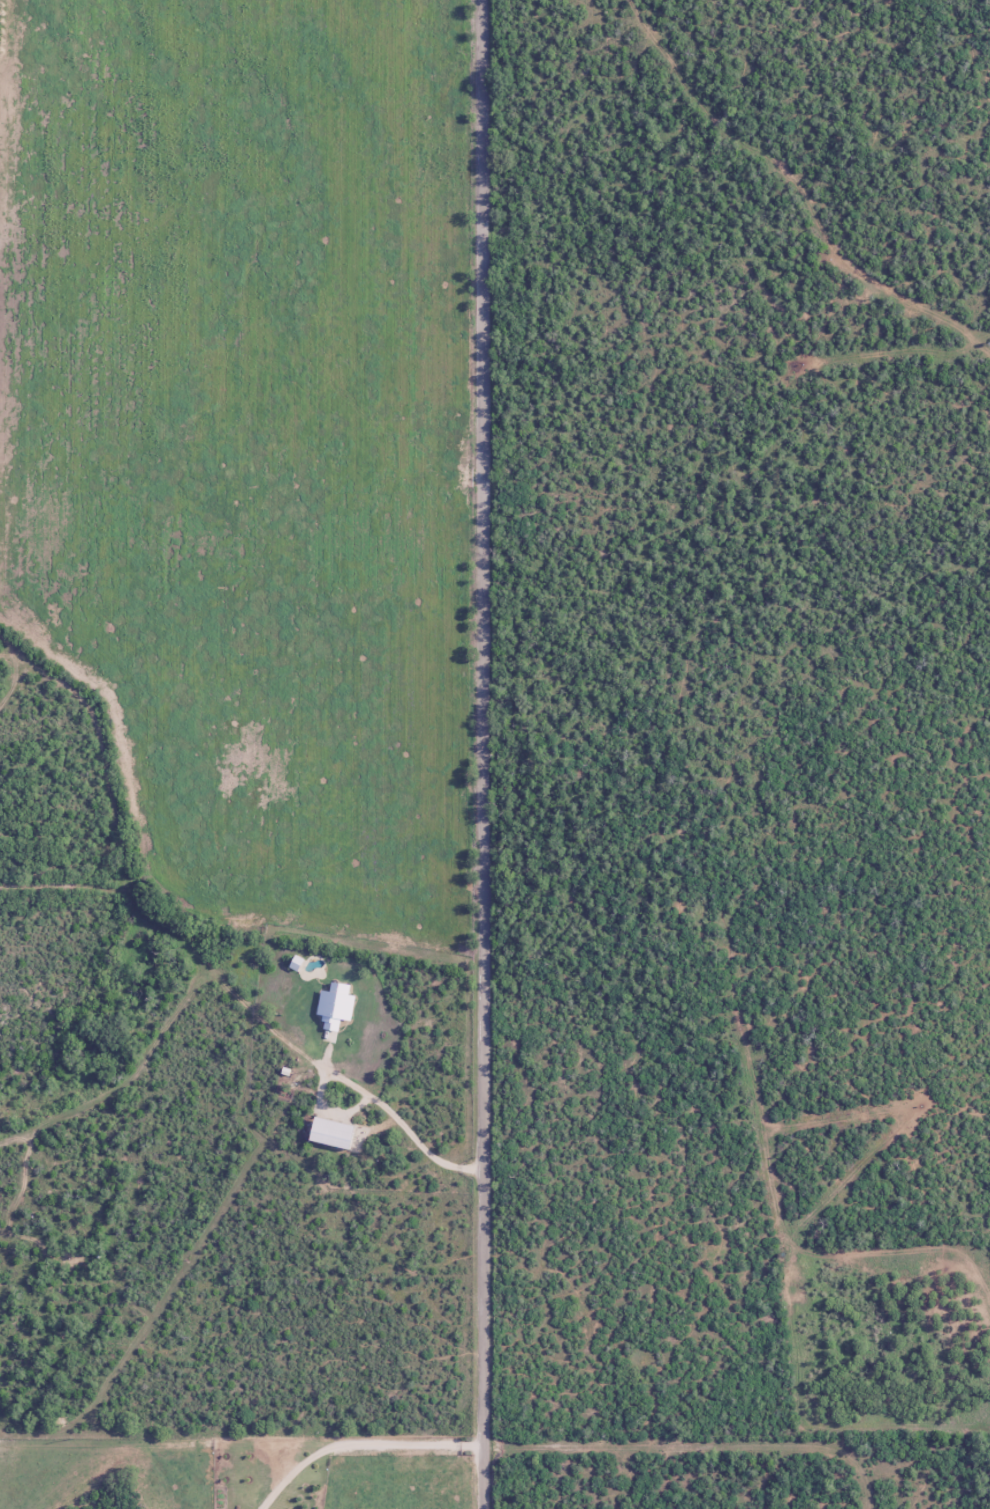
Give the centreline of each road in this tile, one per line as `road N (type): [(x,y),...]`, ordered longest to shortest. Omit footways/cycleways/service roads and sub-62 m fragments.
road 1 (residential): [(484,1508),(485,0)]

